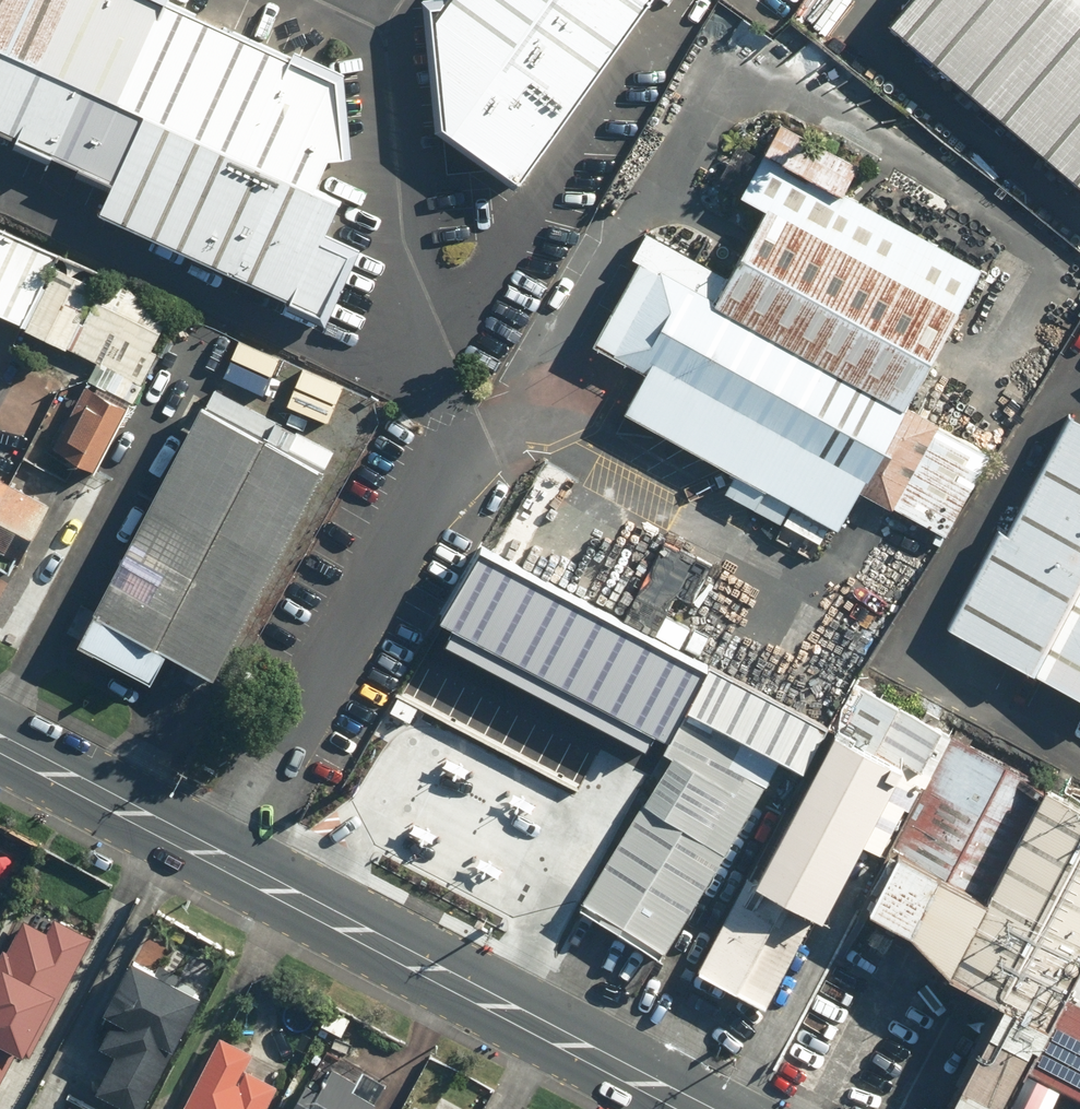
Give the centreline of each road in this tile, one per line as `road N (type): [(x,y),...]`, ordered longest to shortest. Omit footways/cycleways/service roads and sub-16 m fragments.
road 1 (tertiary): [(696,1108),(0,749)]

